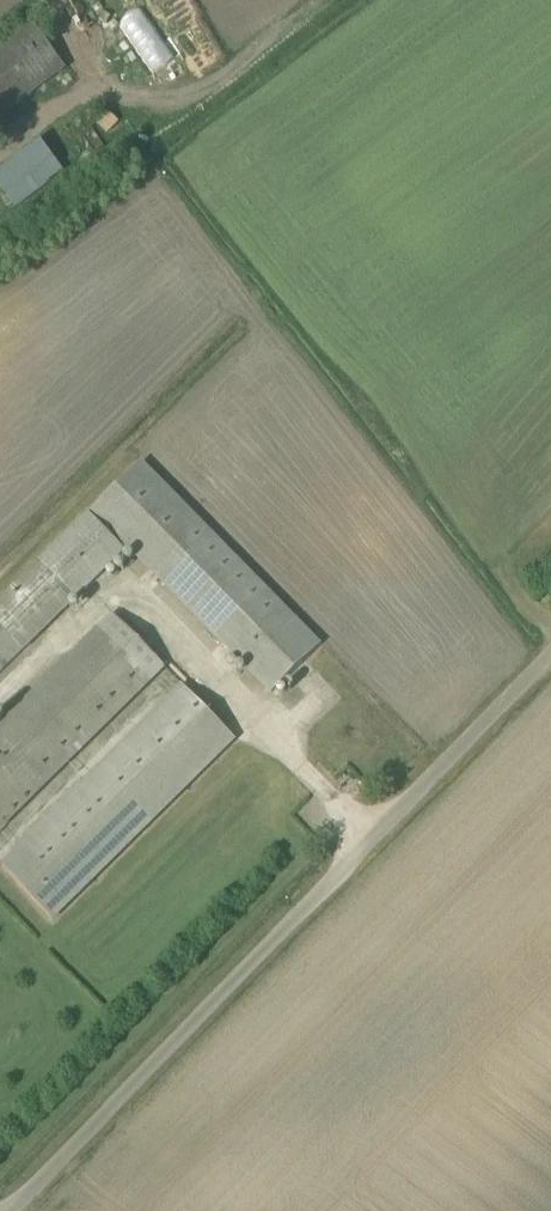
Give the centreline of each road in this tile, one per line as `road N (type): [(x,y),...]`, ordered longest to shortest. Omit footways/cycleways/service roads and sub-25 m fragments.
road 1 (unclassified): [(12,1210),(550,655)]

